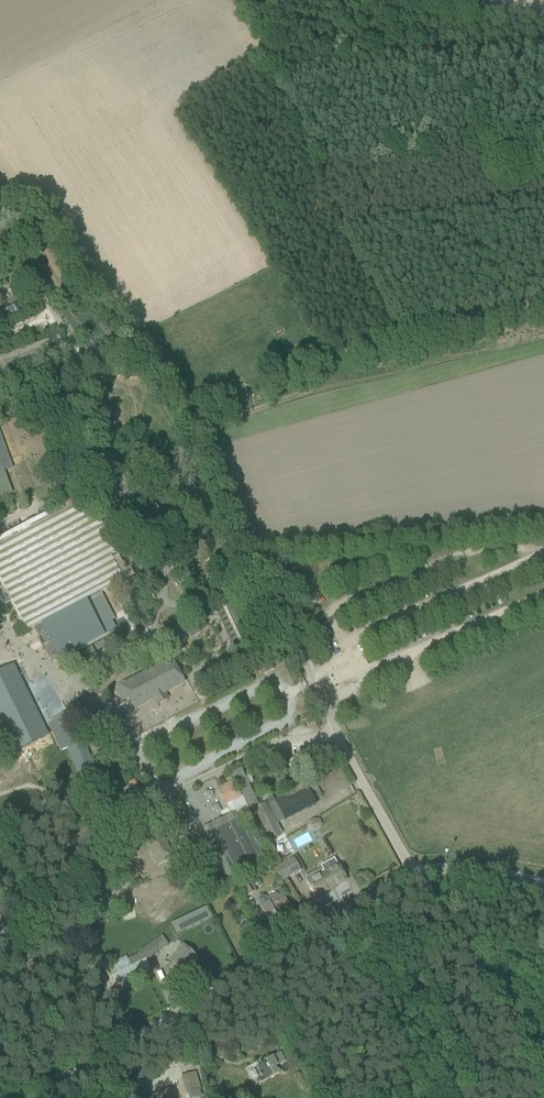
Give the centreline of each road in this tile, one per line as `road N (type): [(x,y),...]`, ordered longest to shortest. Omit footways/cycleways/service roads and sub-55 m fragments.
road 1 (track): [(0,146),(195,429),(252,553),(278,591)]
road 2 (unclassified): [(32,1097),(416,876)]
road 3 (track): [(195,429),(342,374),(543,330)]
road 4 (unclassified): [(416,876),(337,737),(278,591)]
road 5 (track): [(416,876),(543,1061)]
road 6 (unclassified): [(416,876),(463,869),(543,887)]

